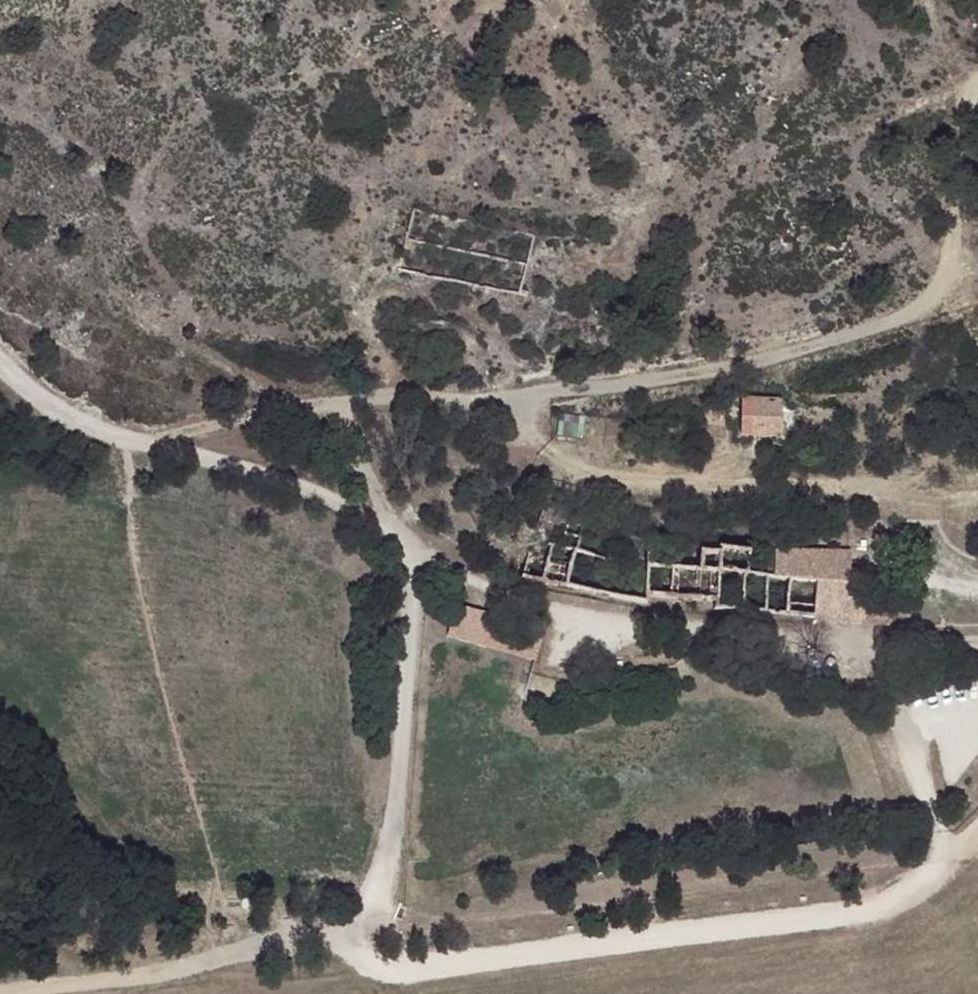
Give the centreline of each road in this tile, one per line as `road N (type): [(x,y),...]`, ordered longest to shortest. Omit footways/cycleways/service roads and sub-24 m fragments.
road 1 (track): [(977,91),(962,118),(947,271),(919,306),(851,338),(621,386),(322,409),(144,442)]
road 2 (track): [(350,936),(373,971),(458,967),(854,911),(900,896),(935,859)]
road 3 (track): [(977,601),(941,525),(891,486),(639,480),(581,470),(543,448),(525,395)]
road 4 (track): [(414,552),(511,597),(665,638),(901,651)]
road 5 (track): [(414,552),(389,521),(343,501),(95,429),(38,400),(0,364)]
road 6 (track): [(350,936),(388,874),(414,552)]
road 7 (track): [(33,993),(350,936)]
road 8 (track): [(935,859),(935,811),(889,685),(901,651)]

